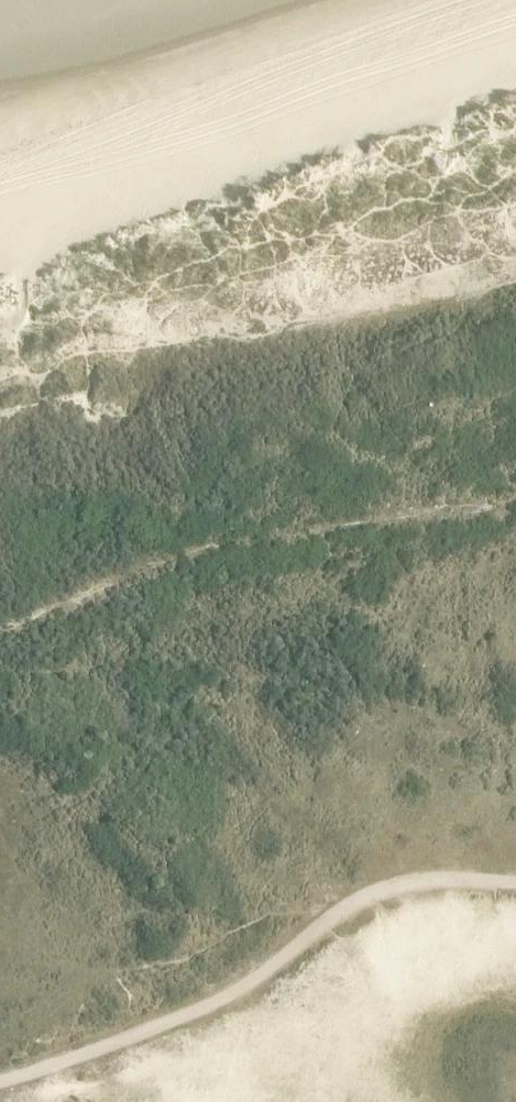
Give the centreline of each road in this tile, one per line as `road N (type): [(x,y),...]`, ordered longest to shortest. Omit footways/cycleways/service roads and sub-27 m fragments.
road 1 (track): [(515,886),(421,877),(386,889),(273,969),(184,1018),(0,1076)]

